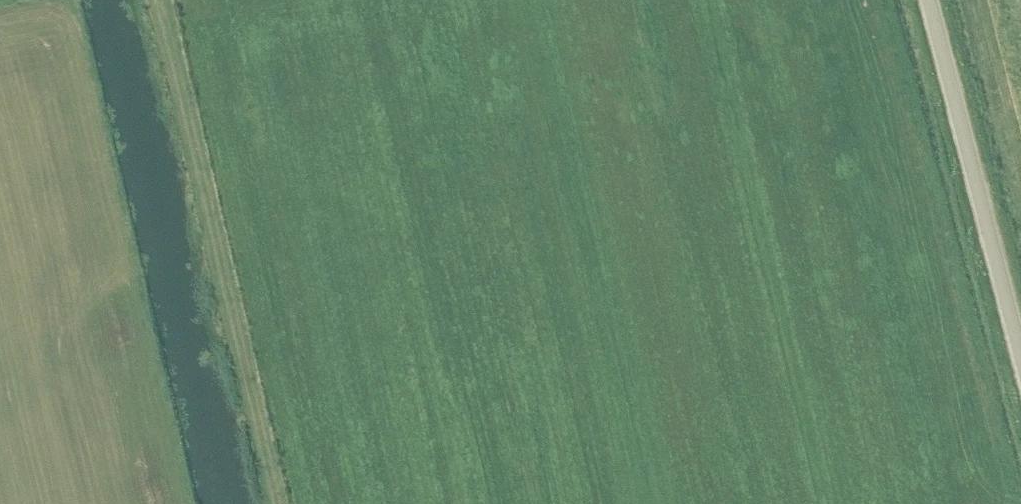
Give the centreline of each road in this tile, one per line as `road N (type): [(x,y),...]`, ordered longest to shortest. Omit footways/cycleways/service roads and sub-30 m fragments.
road 1 (unclassified): [(1020,347),(930,0)]

